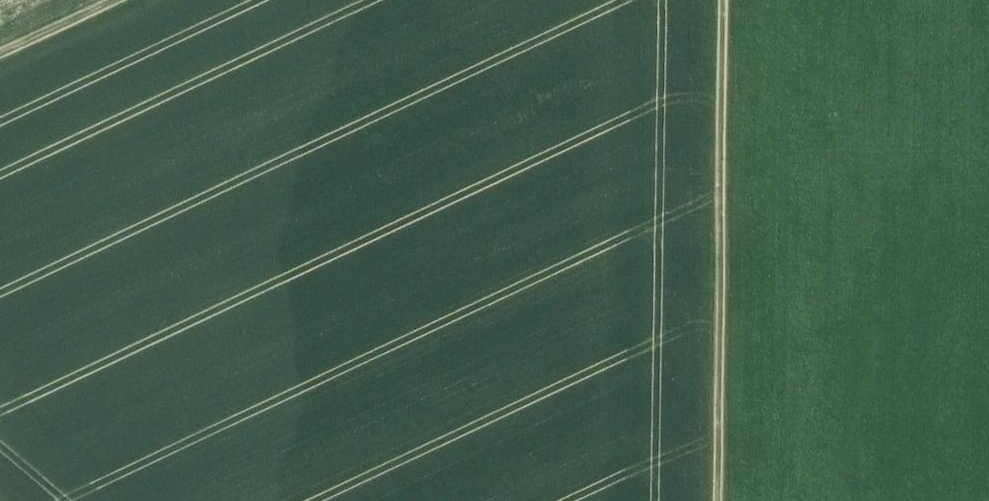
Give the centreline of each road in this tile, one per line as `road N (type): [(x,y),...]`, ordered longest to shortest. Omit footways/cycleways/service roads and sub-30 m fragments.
road 1 (track): [(734,0),(729,500)]
road 2 (track): [(0,62),(130,0)]

